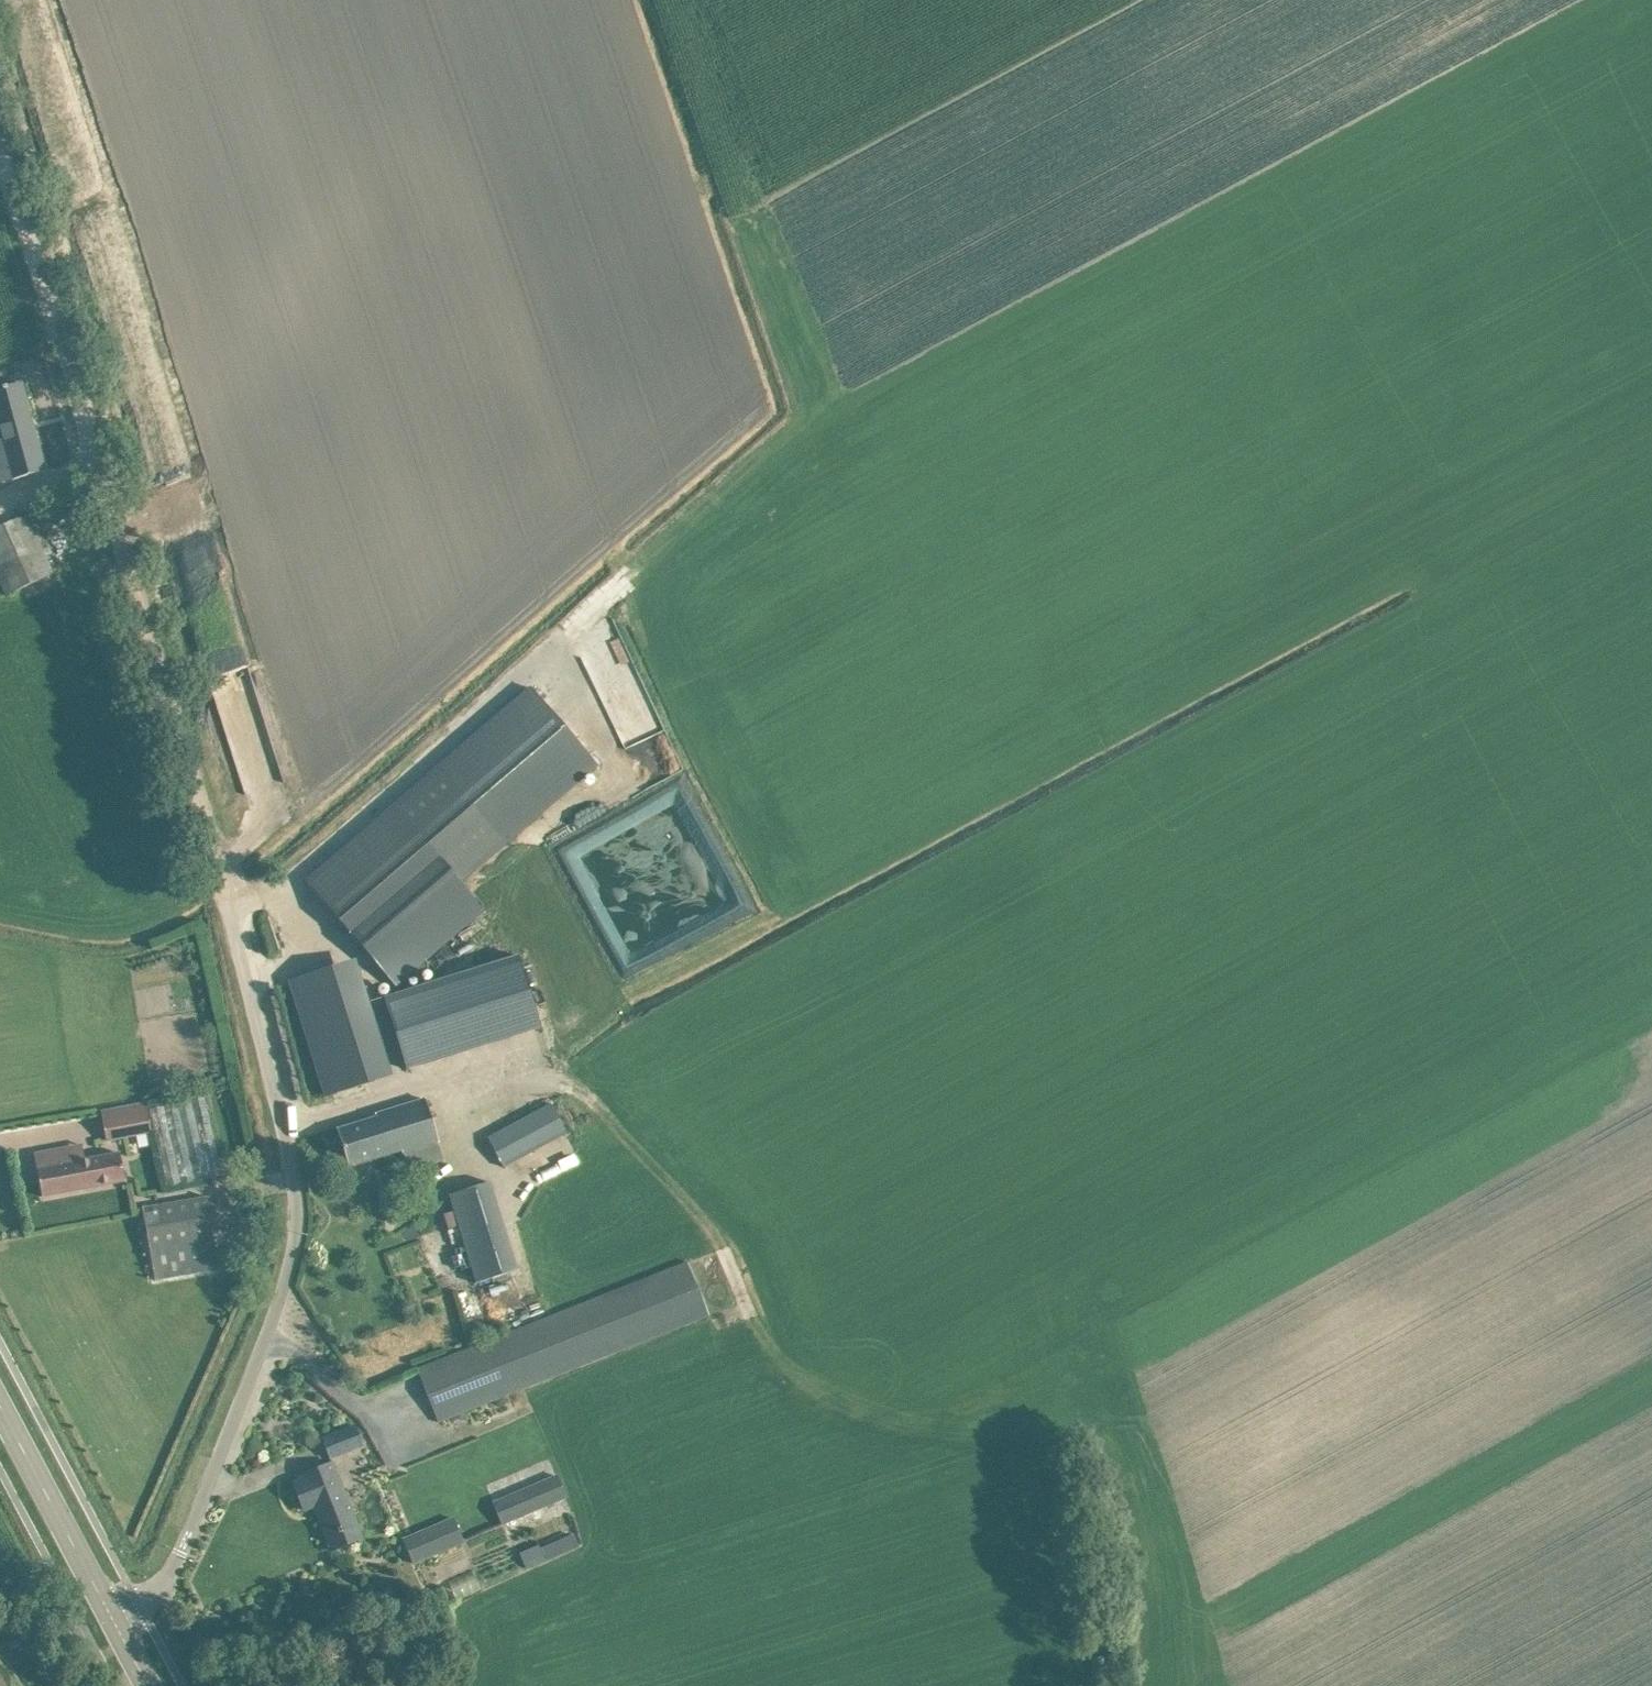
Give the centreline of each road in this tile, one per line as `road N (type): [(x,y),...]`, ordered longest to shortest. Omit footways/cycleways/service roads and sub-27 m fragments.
road 1 (track): [(224,903),(0,154)]
road 2 (unclassified): [(114,1620),(139,1606),(178,1554),(270,1328),(292,1250),(289,1165),(224,903)]
road 3 (secondary): [(114,1620),(0,1404)]

